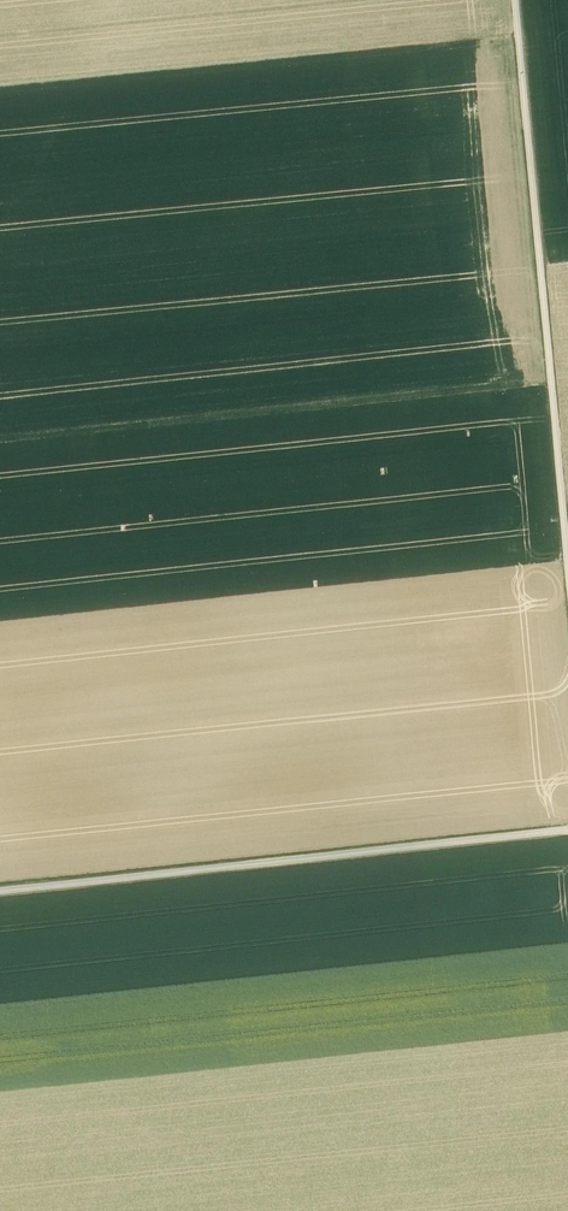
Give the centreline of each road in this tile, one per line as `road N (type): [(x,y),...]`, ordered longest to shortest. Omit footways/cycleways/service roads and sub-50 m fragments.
road 1 (track): [(567,831),(0,891)]
road 2 (track): [(567,558),(515,0)]

